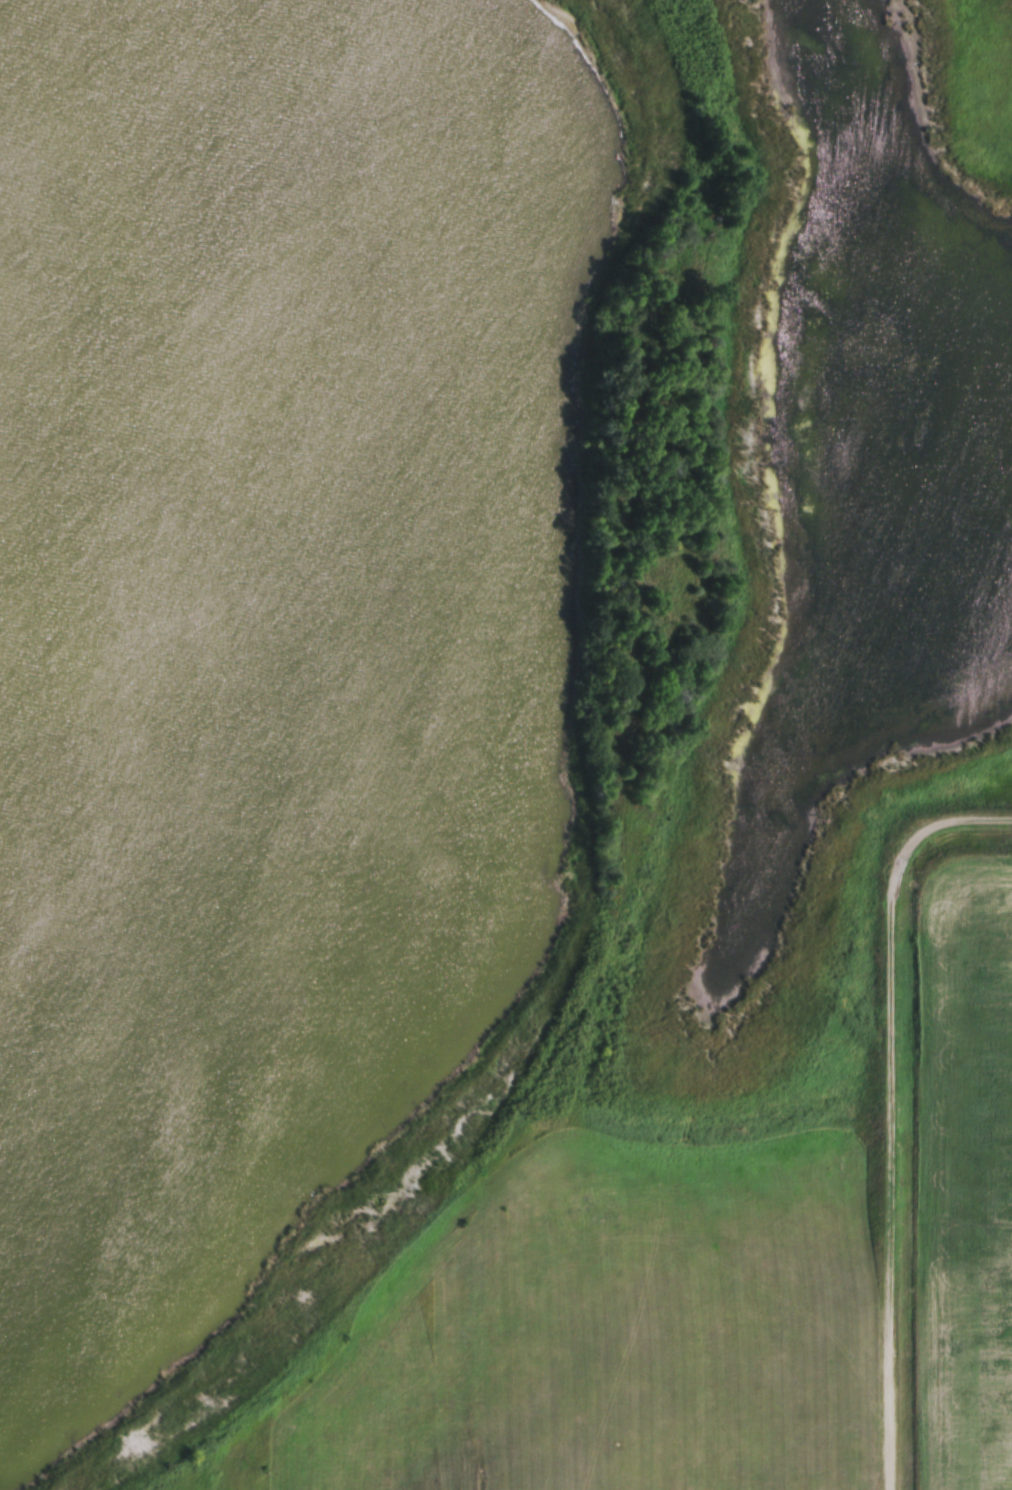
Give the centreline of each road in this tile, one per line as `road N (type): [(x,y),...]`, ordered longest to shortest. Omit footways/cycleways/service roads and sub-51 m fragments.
road 1 (residential): [(894,1489),(894,890),(914,837),(951,814)]

